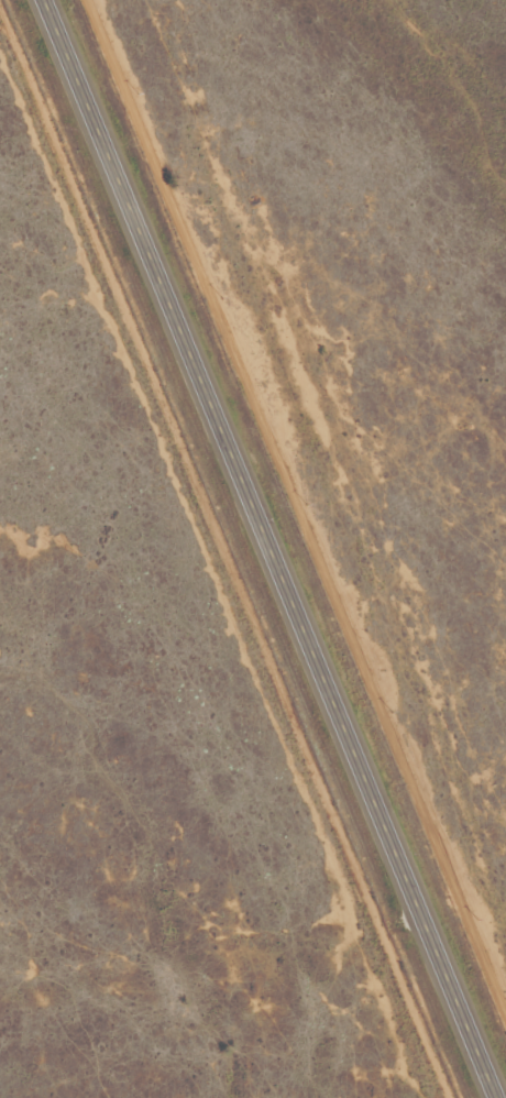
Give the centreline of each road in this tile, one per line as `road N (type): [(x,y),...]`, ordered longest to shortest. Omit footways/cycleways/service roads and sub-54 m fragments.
road 1 (primary): [(496,1097),(44,0)]
road 2 (track): [(0,37),(439,1097)]
road 3 (track): [(505,1012),(89,0)]

